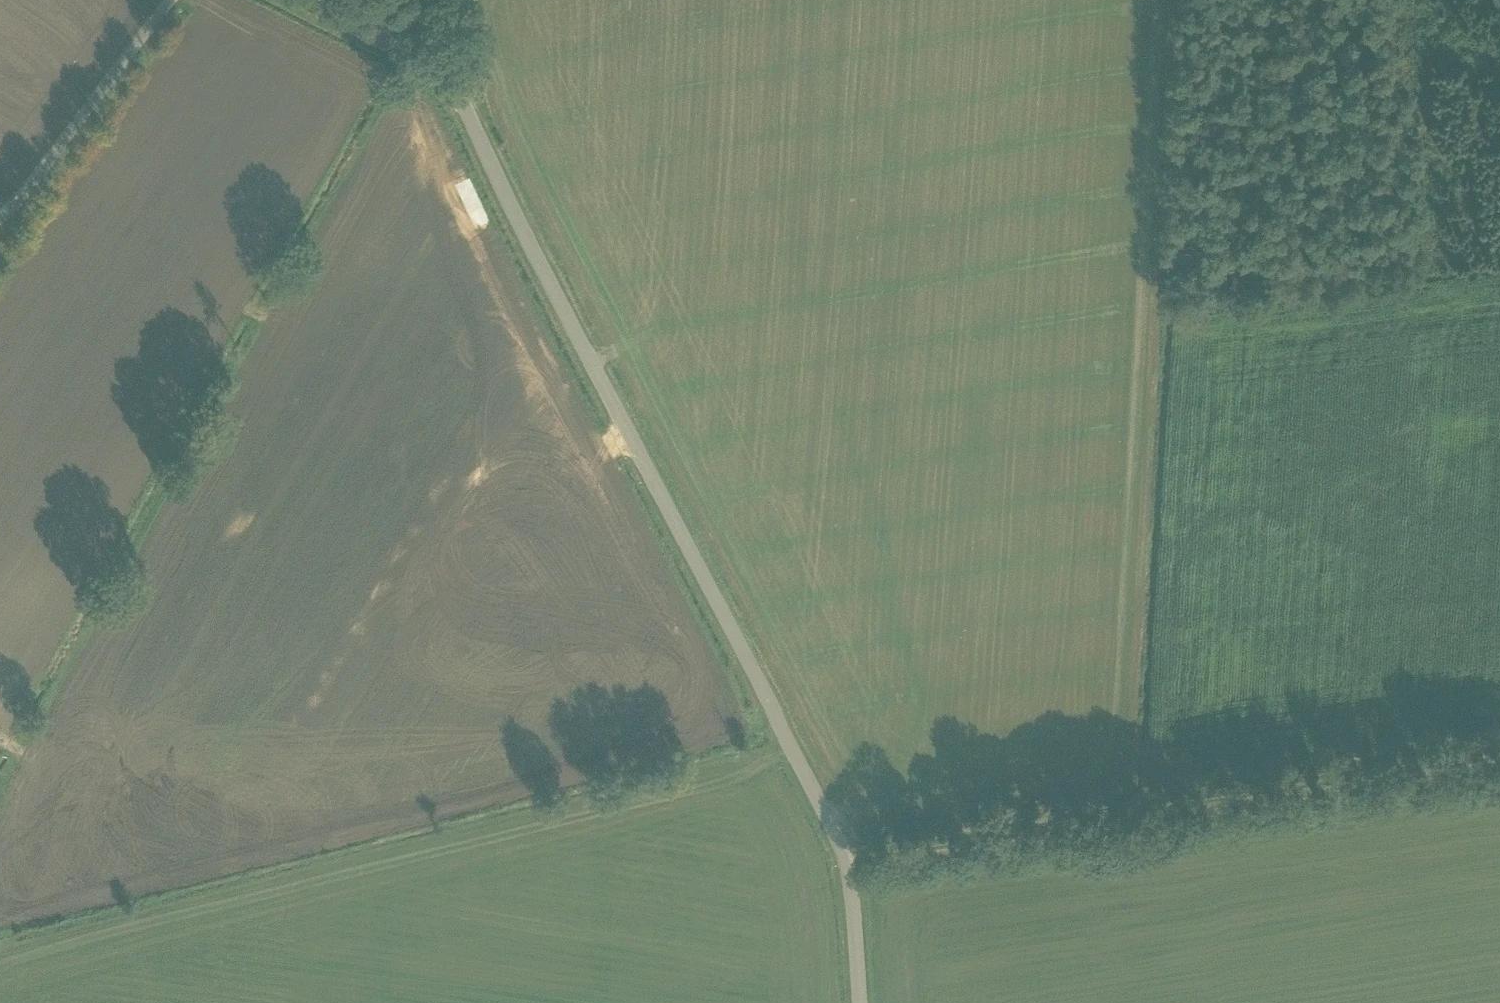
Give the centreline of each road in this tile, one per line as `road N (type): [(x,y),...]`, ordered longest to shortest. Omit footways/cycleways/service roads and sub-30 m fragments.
road 1 (unclassified): [(389,41),(433,68),(468,115),(846,836),(865,1002)]

